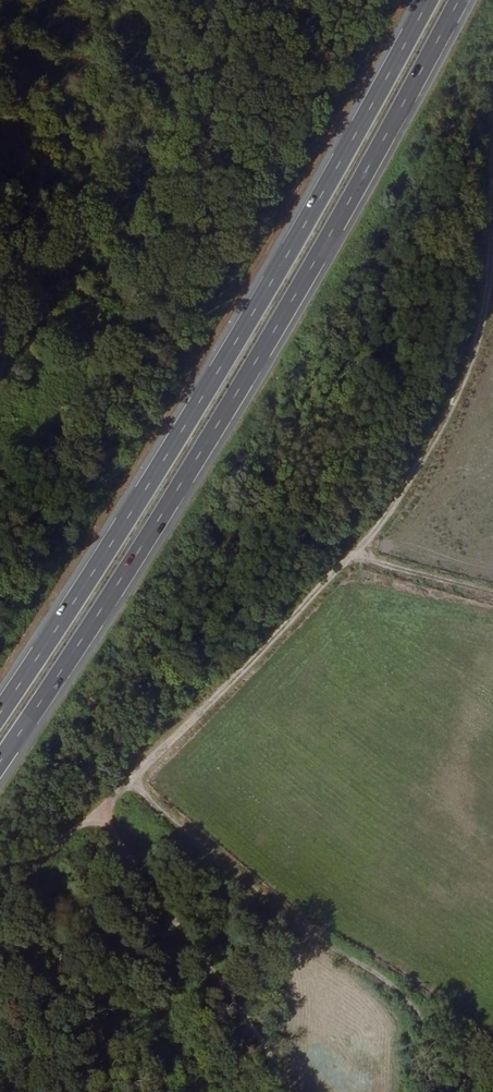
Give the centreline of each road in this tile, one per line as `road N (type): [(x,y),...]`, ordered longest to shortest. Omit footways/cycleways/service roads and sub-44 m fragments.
road 1 (trunk): [(0,763),(90,636),(461,0)]
road 2 (track): [(492,205),(476,360),(402,492),(360,548),(0,911)]
road 3 (trunk): [(434,0),(344,165),(0,712)]
road 4 (track): [(134,780),(234,872),(448,1041),(480,1091)]
road 5 (unclassified): [(97,818),(214,972),(284,1091)]
road 6 (track): [(492,595),(385,566),(360,548)]

